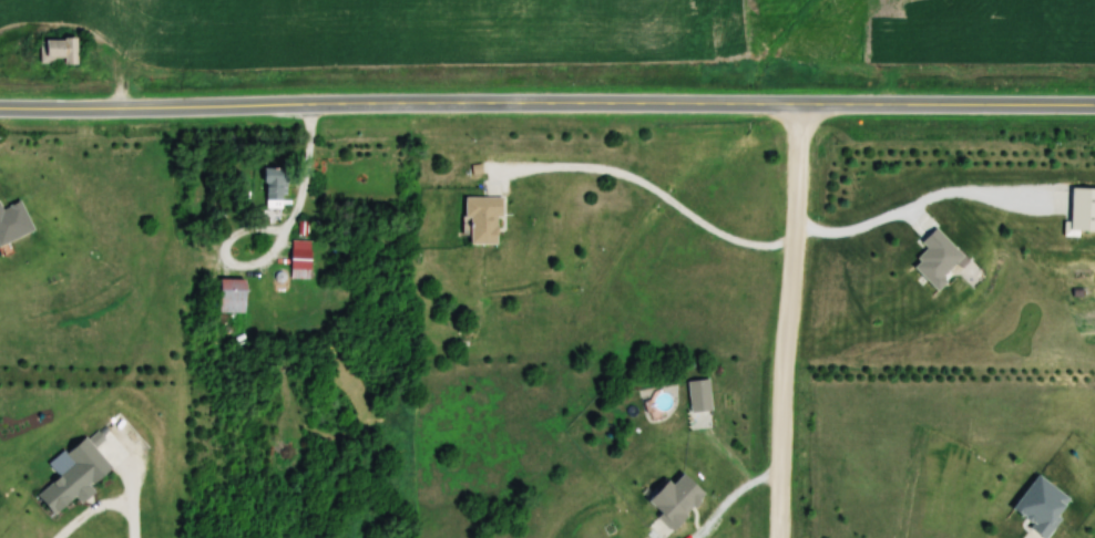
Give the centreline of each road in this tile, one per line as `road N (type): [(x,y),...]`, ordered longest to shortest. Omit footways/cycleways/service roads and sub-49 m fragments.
road 1 (tertiary): [(1094,105),(0,103)]
road 2 (residential): [(780,537),(780,373),(797,230),(798,104)]

